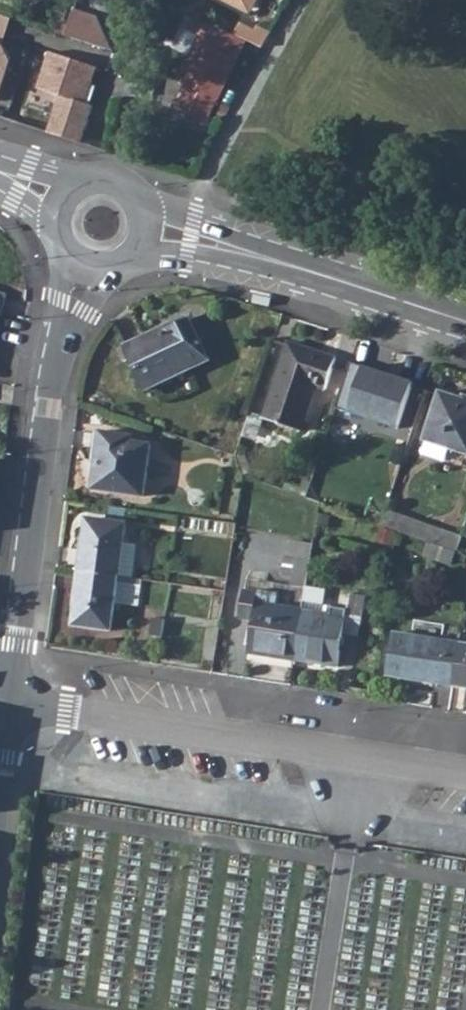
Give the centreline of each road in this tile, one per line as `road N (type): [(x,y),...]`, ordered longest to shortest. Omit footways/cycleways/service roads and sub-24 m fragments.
road 1 (residential): [(8,704),(465,774)]
road 2 (residential): [(8,704),(66,324)]
road 3 (tertiary): [(465,324),(244,252)]

